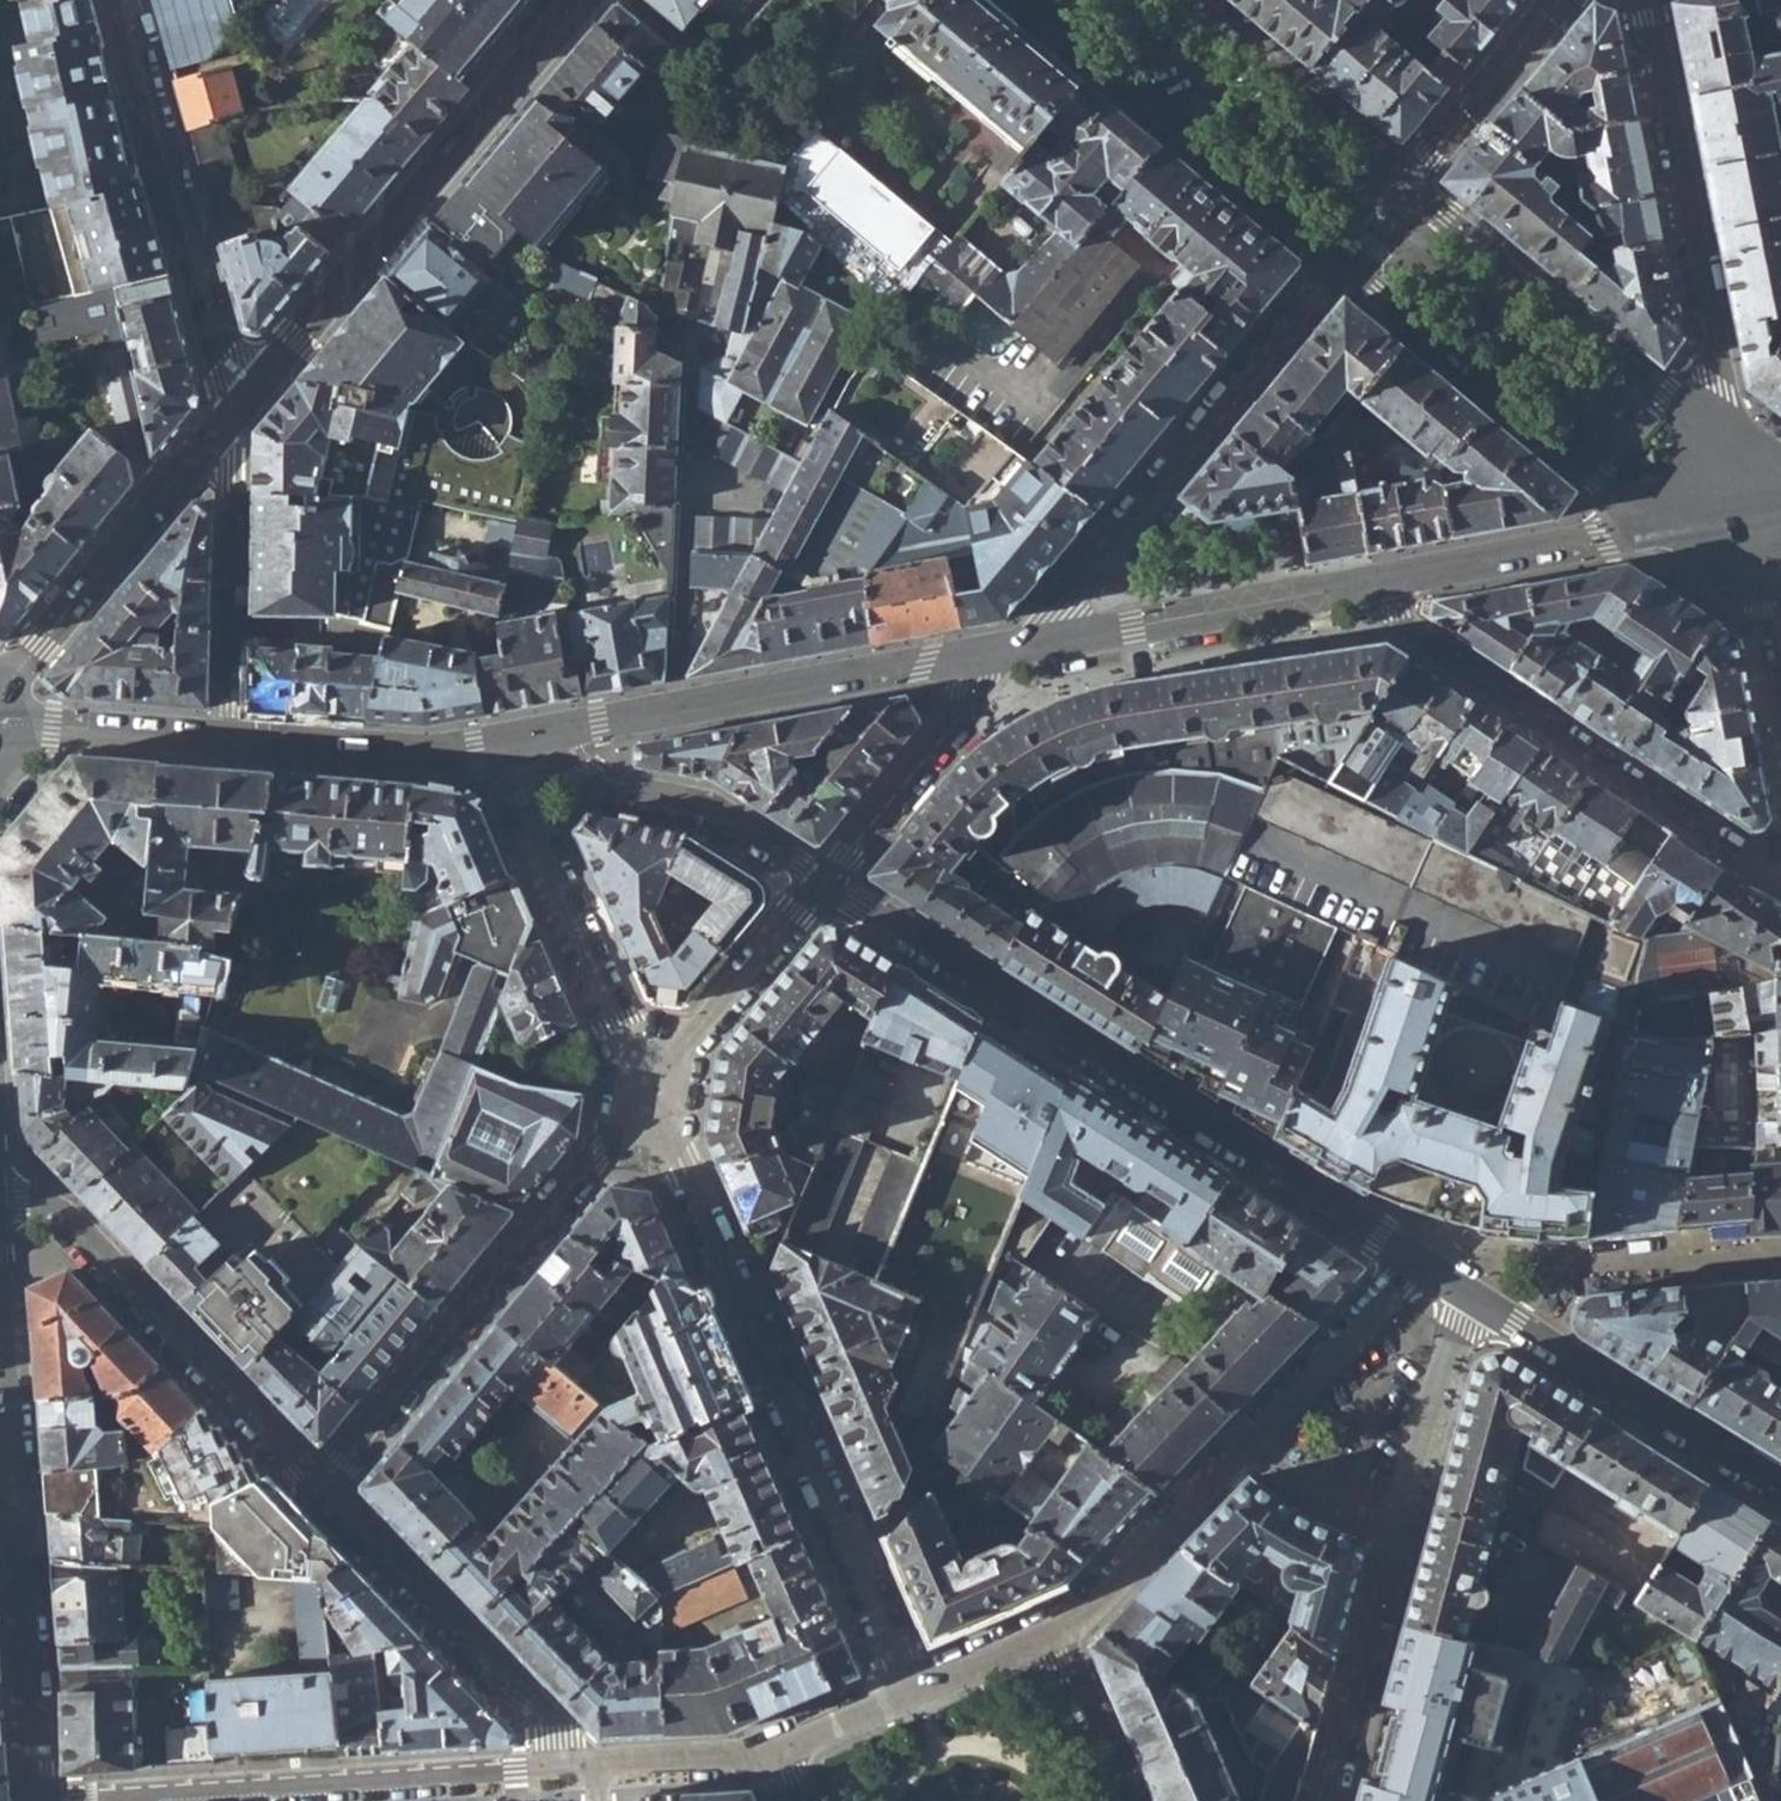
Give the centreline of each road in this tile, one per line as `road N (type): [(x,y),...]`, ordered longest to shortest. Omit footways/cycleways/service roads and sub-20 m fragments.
road 1 (residential): [(823,883),(1414,1262)]
road 2 (residential): [(911,1694),(648,1094)]
road 3 (residential): [(581,0),(233,425)]
road 4 (secondary): [(1010,649),(501,743)]
road 5 (residential): [(648,1094),(316,1490)]
road 6 (residential): [(0,1291),(38,1800)]
road 7 (residential): [(1340,266),(1010,649)]
road 8 (residential): [(1780,882),(1408,628),(1395,579)]
road 9 (residential): [(102,1800),(590,1768)]
road 10 (secondary): [(1727,441),(1639,0)]
road 11 (residential): [(115,0),(233,425)]
road 12 (residential): [(316,1490),(59,1212),(0,1195)]
road 13 (secondary): [(1340,266),(1659,531)]
road 14 (secondary): [(1023,0),(1340,266)]
road 15 (secondary): [(1727,441),(1408,181)]
road 16 (secondary): [(1395,579),(1010,649)]
road 17 (residential): [(590,1768),(316,1490)]
road 18 (residential): [(648,1094),(501,743)]
road 19 (residential): [(1466,1295),(1780,1494)]
road 20 (residential): [(501,743),(724,817),(823,883)]
road 21 (residential): [(233,425),(0,689)]
road 22 (residential): [(227,738),(233,425)]
road 23 (residential): [(1010,649),(823,883)]
road 24 (residential): [(1320,1800),(1399,1526)]
road 25 (secondary): [(1408,181),(1194,0)]
road 26 (secondary): [(501,743),(441,752),(227,738)]
road 27 (residential): [(823,883),(648,1094)]
road 28 (secondary): [(1659,531),(1395,579)]
road 29 (residential): [(1239,1446),(1059,1634)]
road 30 (residential): [(1414,1262),(1239,1446)]
road 31 (residential): [(1399,1526),(1466,1295)]
road 32 (secondary): [(1560,0),(1408,181)]
road 33 (secondary): [(227,738),(0,732)]
road 34 (residential): [(1780,704),(1743,516)]
road 35 (residential): [(1131,1800),(1059,1634)]
road 36 (residential): [(1239,1446),(1399,1526)]
road 37 (residential): [(768,1753),(590,1768)]
road 38 (residential): [(1059,1634),(911,1694)]
road 39 (residential): [(911,1694),(768,1753)]

